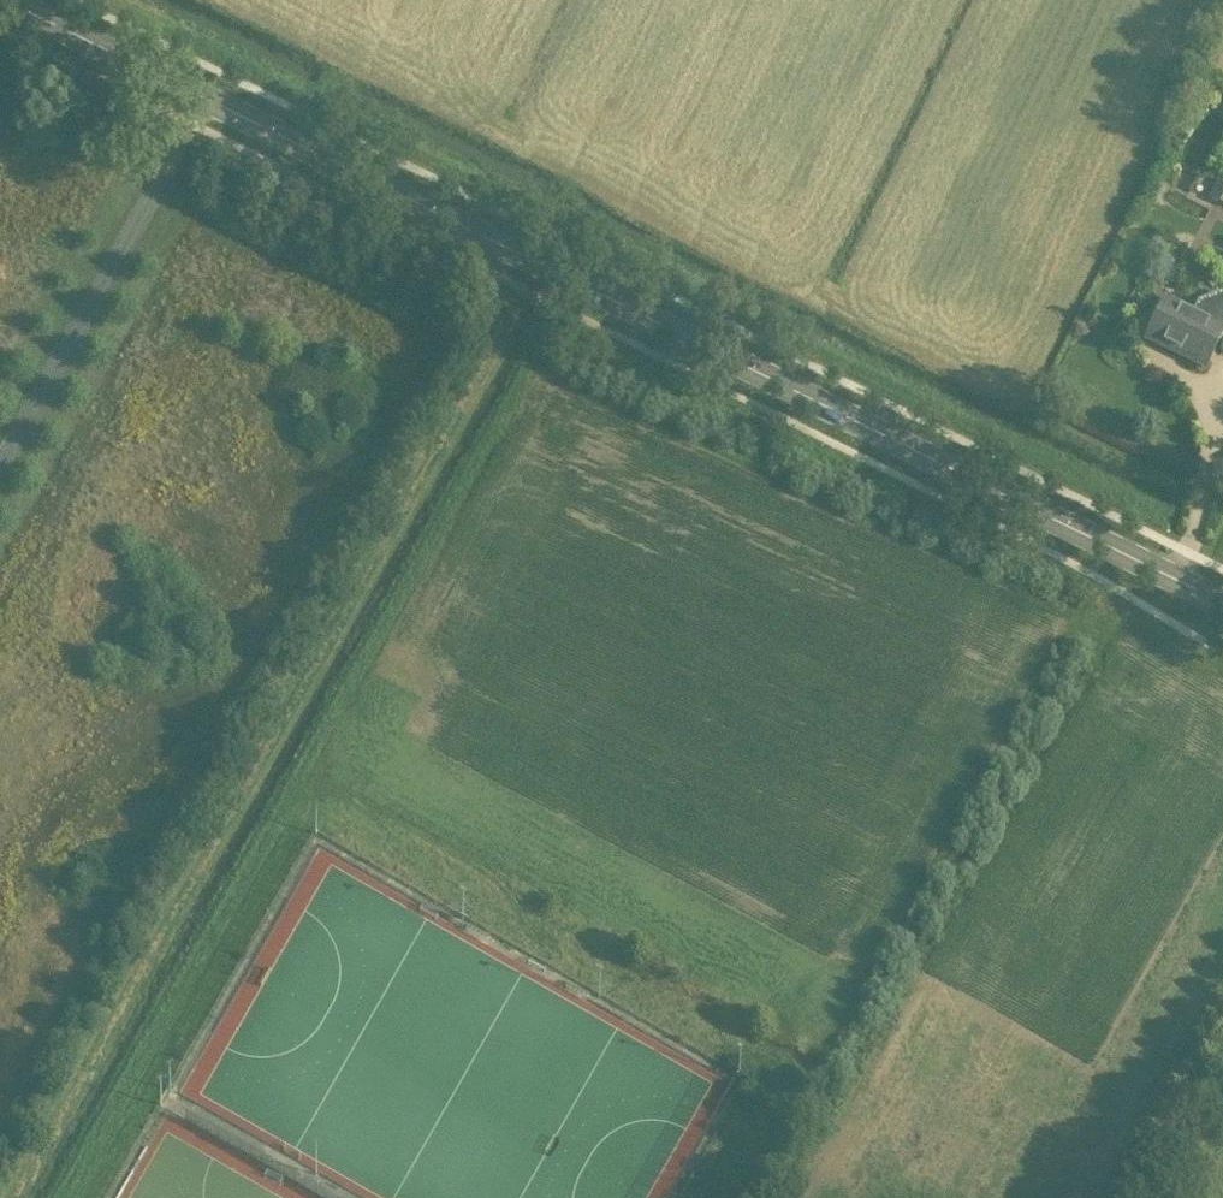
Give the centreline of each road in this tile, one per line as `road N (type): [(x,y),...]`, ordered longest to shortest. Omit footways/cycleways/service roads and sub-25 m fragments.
road 1 (primary): [(1222,601),(3,0)]

